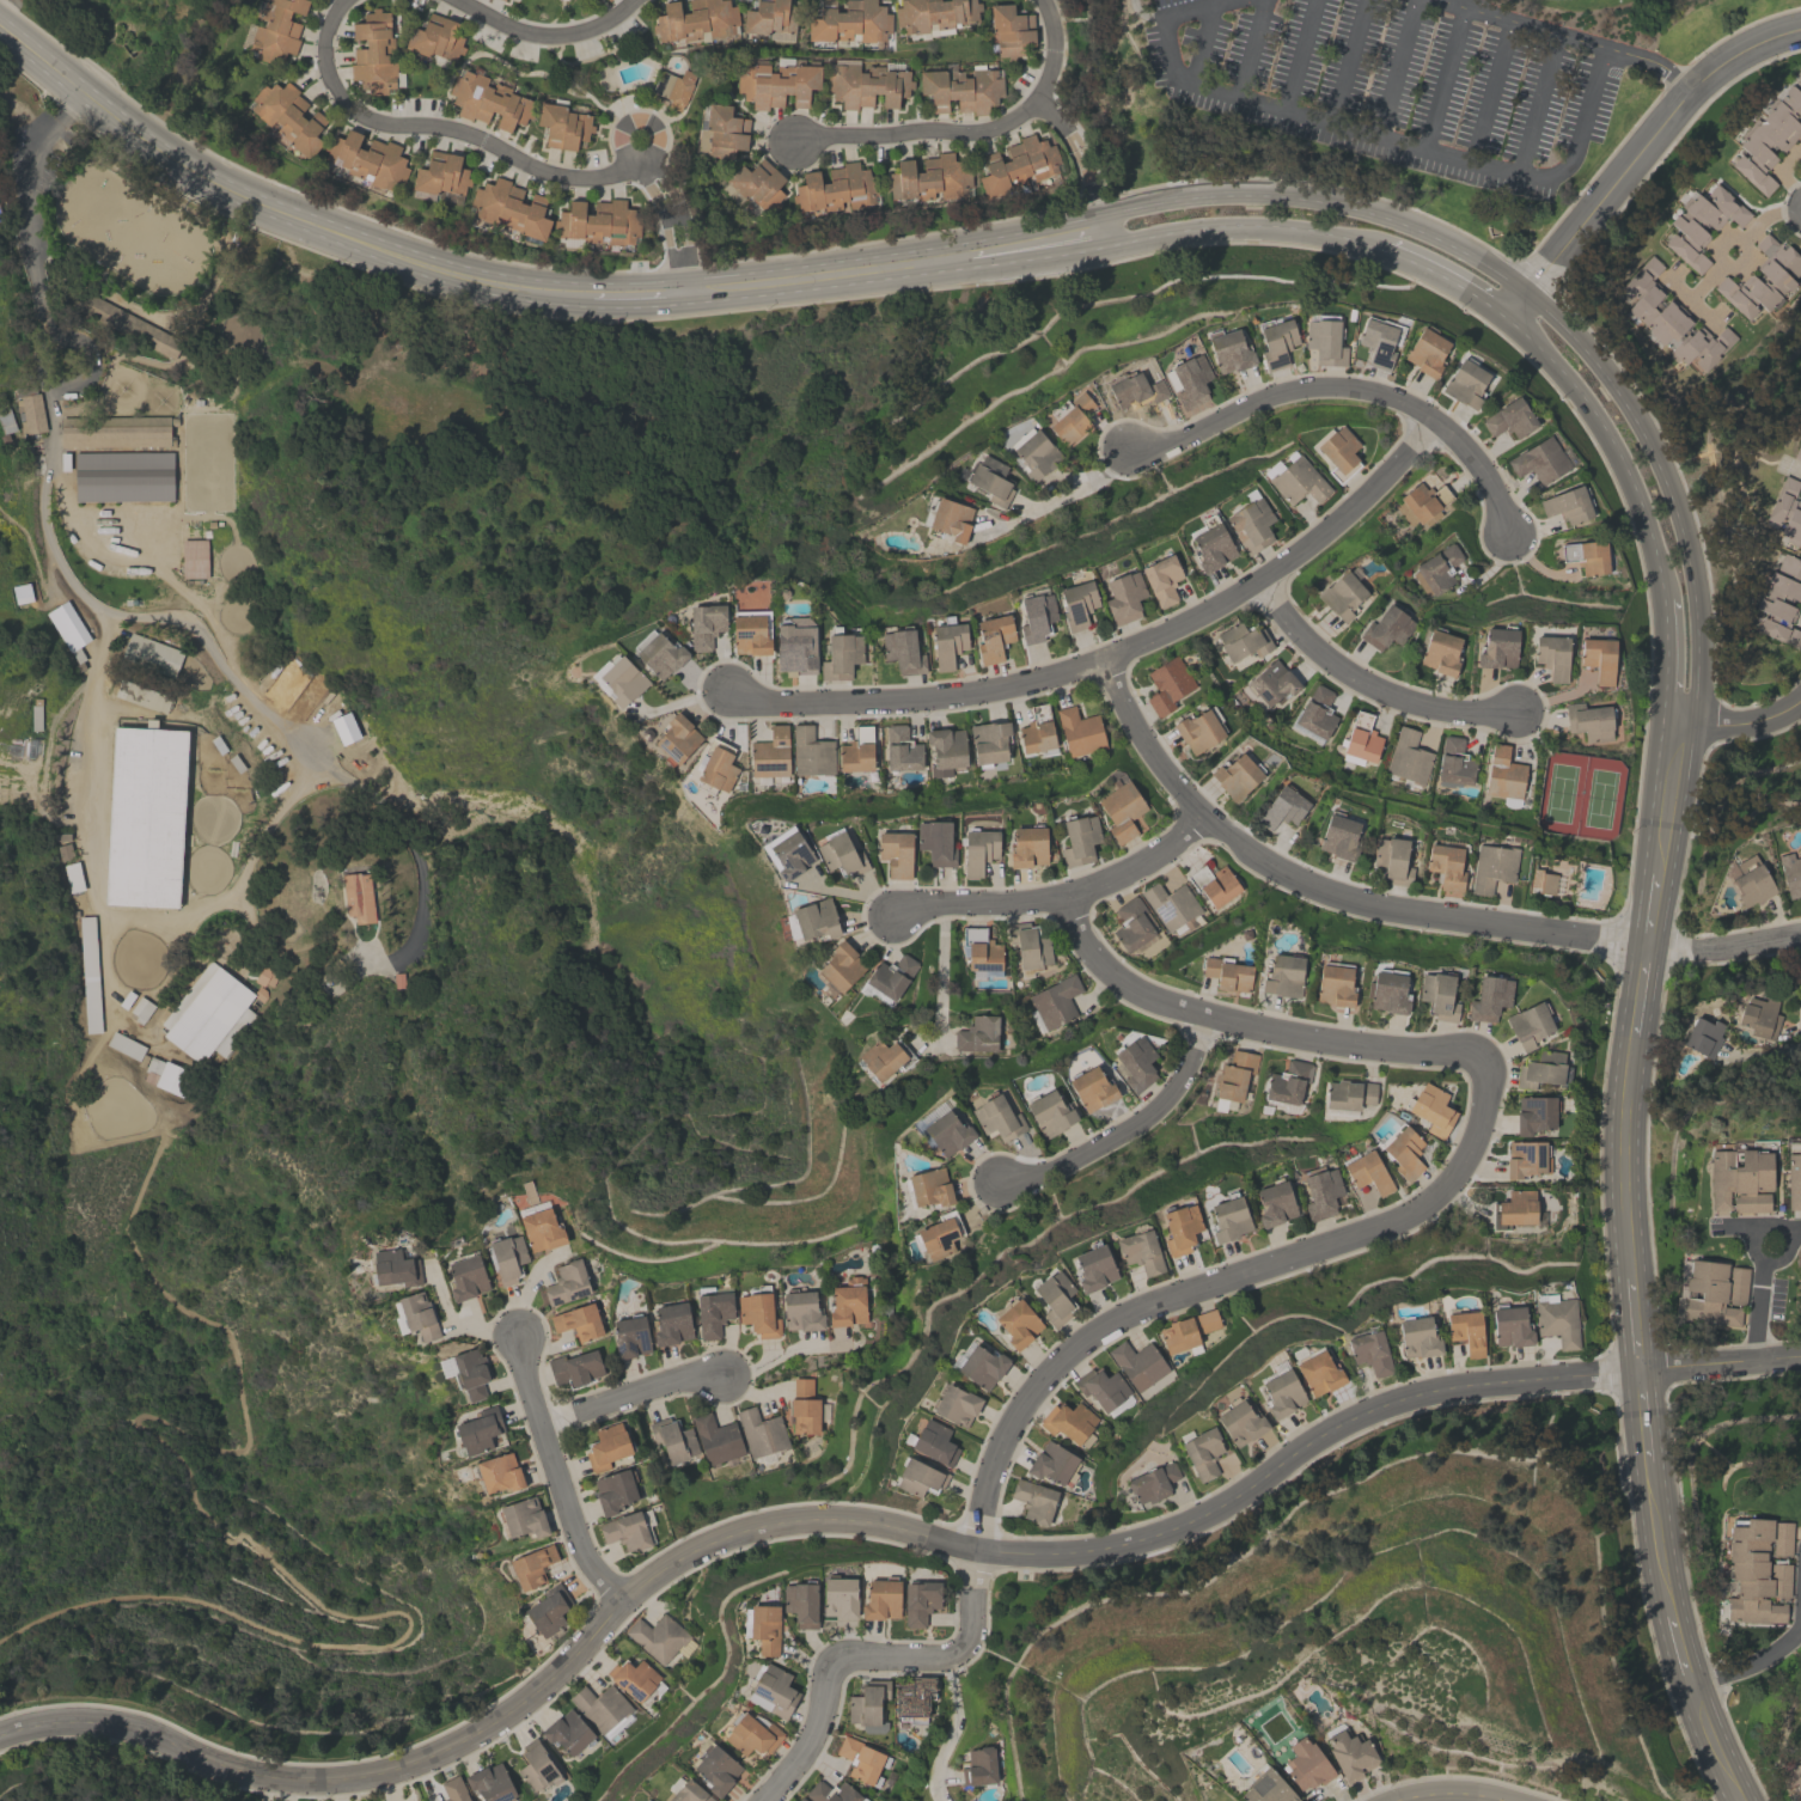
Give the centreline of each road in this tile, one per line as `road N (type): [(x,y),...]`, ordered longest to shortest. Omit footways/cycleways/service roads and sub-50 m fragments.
road 1 (tertiary): [(979,1550),(851,1520),(780,1524),(713,1544),(627,1601),(511,1715),(435,1757),(367,1777),(303,1782),(237,1771),(108,1723),(0,1735)]
road 2 (residential): [(1800,1356),(1417,1393),(1332,1429),(1226,1503),(1162,1536),(1055,1555),(979,1550)]
road 3 (residential): [(1436,425),(1254,586),(1081,664),(918,704),(729,700)]
road 4 (residential): [(1478,1060),(1489,1080),(1475,1146),(1445,1189),(1384,1225),(1130,1309),(1076,1337),(1020,1405),(989,1475),(979,1550)]
road 5 (residential): [(1081,664),(1210,830),(1347,908),(1650,946)]
road 6 (secondary): [(0,26),(146,141),(233,194),(447,273),(591,295)]
road 7 (residential): [(1066,898),(1089,954),(1154,1001),(1399,1052),(1478,1060)]
road 8 (residential): [(345,0),(325,26),(324,55),(332,88),(372,123),(441,128),(557,178),(617,173),(640,158),(636,141)]
road 9 (residential): [(1508,318),(1692,88),(1726,57),(1800,29)]
road 10 (residential): [(979,1550),(965,1647),(908,1660),(847,1660),(826,1674),(810,1724),(756,1800)]
road 11 (secondary): [(1698,598),(1668,477),(1631,402),(1532,292)]
road 12 (residential): [(1124,452),(1192,436),(1244,407),(1308,385),(1370,392),(1436,425)]
road 13 (residential): [(1210,830),(1066,898),(893,912)]
road 14 (secondary): [(1508,318),(1592,413),(1634,487),(1665,603)]
road 15 (secondary): [(1406,214),(1244,181),(1125,202),(1094,228)]
road 16 (residential): [(1254,586),(1326,663),(1404,706),(1510,715)]
road 17 (secondary): [(1094,228),(1138,234),(1245,224),(1385,244)]
road 18 (residential): [(627,1601),(579,1537),(513,1337)]
road 19 (residential): [(1209,1017),(1180,1079),(1143,1121),(1032,1178),(993,1180)]
road 20 (secondary): [(689,292),(970,254)]
road 21 (residential): [(792,142),(985,130),(1042,102)]
road 22 (residential): [(1094,228),(1074,146),(1042,102),(1051,30),(1035,0)]
road 23 (residential): [(542,1425),(718,1365),(733,1376)]
road 24 (residential): [(634,0),(597,28),(550,37),(501,25),(455,0)]
road 25 (secondary): [(1626,1088),(1632,1278)]
road 26 (secondary): [(1648,1463),(1668,1616)]
road 27 (residential): [(689,292),(680,206),(671,183),(640,158)]
road 28 (residential): [(1650,946),(1800,933)]
road 29 (secondary): [(1532,292),(1406,214)]
road 30 (secondary): [(1678,731),(1662,874)]
road 31 (secondary): [(1385,244),(1508,318)]
road 32 (residential): [(640,158),(689,292)]
road 33 (residential): [(1690,1687),(1764,1657),(1794,1635),(1800,1614)]
road 34 (secondary): [(1678,731),(1697,692),(1698,598)]
road 35 (residential): [(1436,425),(1476,466),(1512,537)]
road 36 (secondary): [(1665,603),(1663,685),(1678,731)]
road 37 (residential): [(1515,1800),(1465,1791),(1387,1800)]
road 38 (residential): [(1678,731),(1740,724),(1800,698)]
road 39 (secondary): [(970,254),(1094,228)]
road 40 (secondary): [(1690,1687),(1737,1800)]

